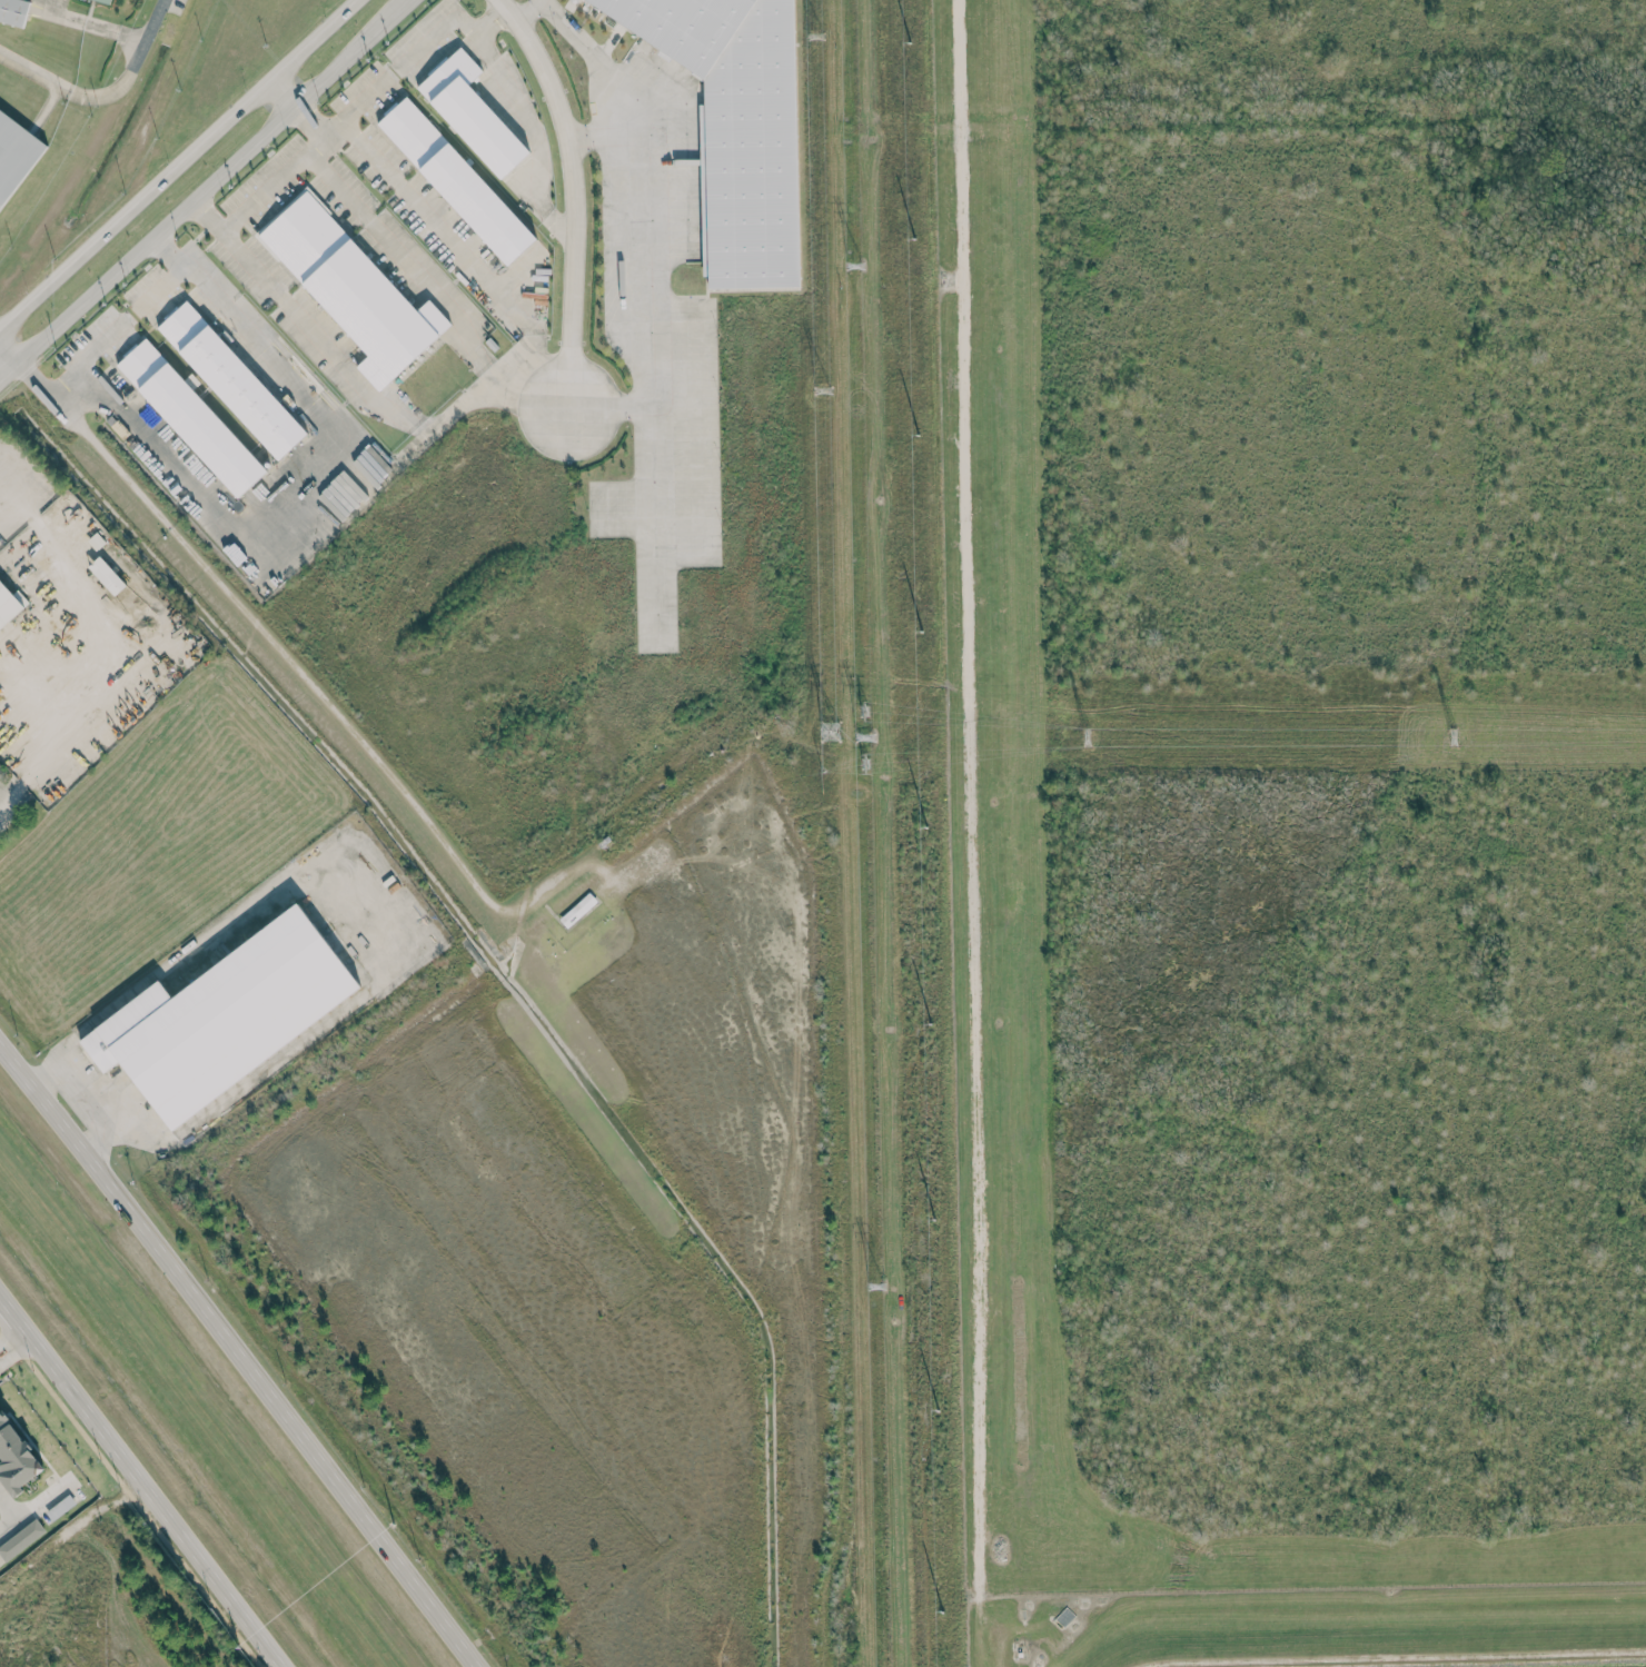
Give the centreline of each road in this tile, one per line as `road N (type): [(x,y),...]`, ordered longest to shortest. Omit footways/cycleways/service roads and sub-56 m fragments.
road 1 (primary): [(473,1666),(0,1046)]
road 2 (secondary): [(0,375),(408,0)]
road 3 (secondary): [(353,0),(0,323)]
road 4 (primary): [(0,1301),(279,1666)]
road 5 (residential): [(500,0),(547,78),(569,156),(565,413)]

